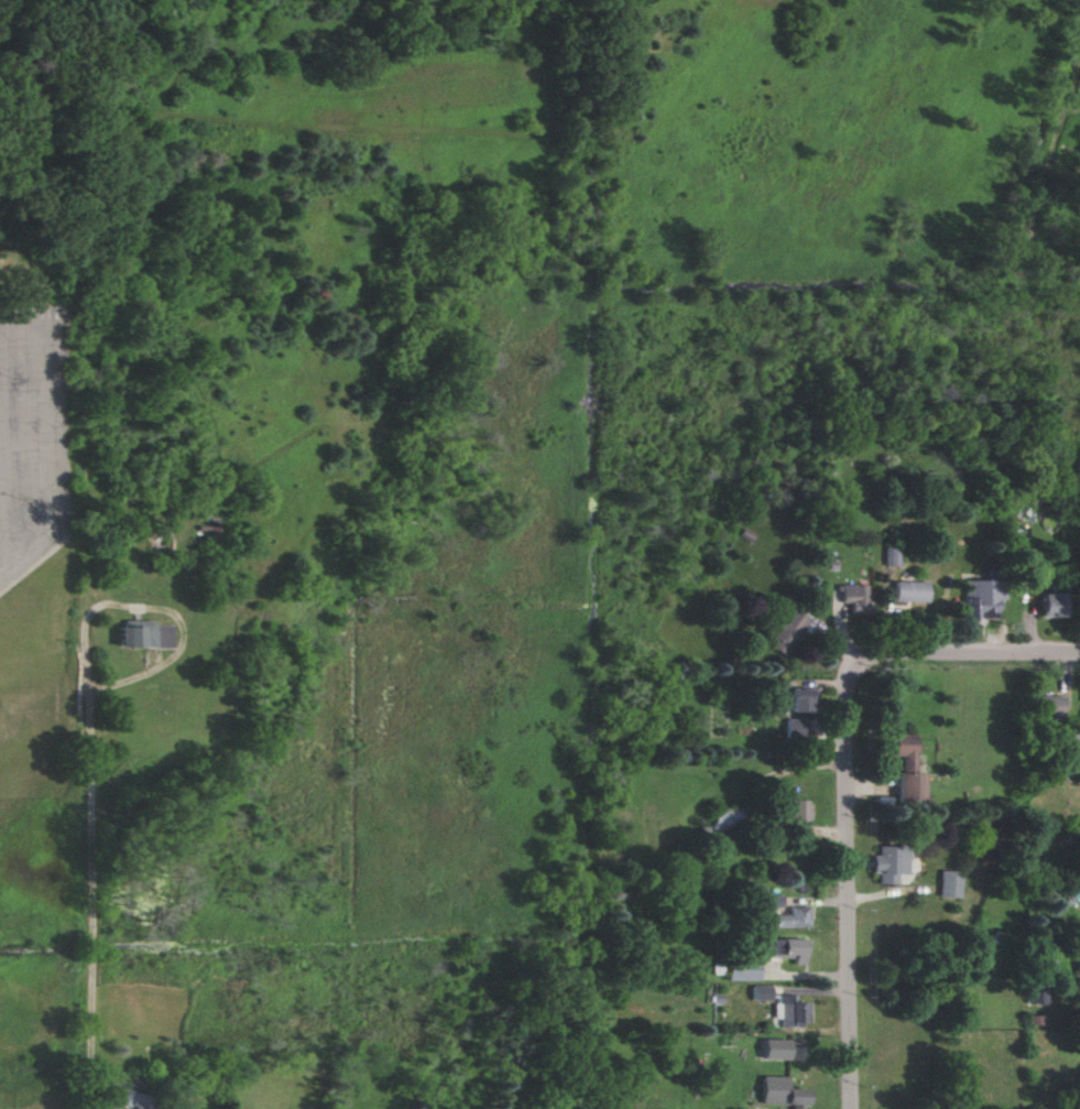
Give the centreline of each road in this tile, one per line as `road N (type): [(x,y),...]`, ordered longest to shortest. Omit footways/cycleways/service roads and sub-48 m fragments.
road 1 (residential): [(860,670),(846,703),(854,1108)]
road 2 (residential): [(94,1108),(91,691)]
road 3 (residential): [(1079,655),(884,655),(860,670)]

